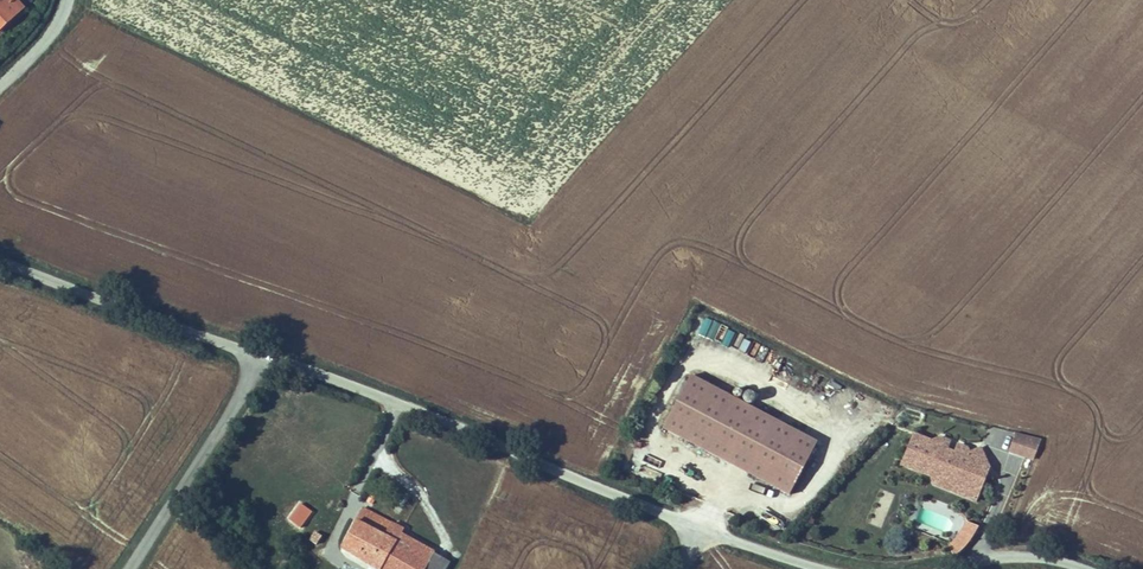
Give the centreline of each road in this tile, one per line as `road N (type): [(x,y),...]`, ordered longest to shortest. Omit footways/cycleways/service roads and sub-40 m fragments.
road 1 (unclassified): [(432,415),(733,531)]
road 2 (unclassified): [(0,259),(292,370)]
road 3 (unclassified): [(292,370),(168,568)]
road 4 (unclassified): [(93,0),(85,30),(0,114)]
road 5 (unclassified): [(292,370),(432,415)]
road 6 (unclassified): [(432,415),(370,530)]

